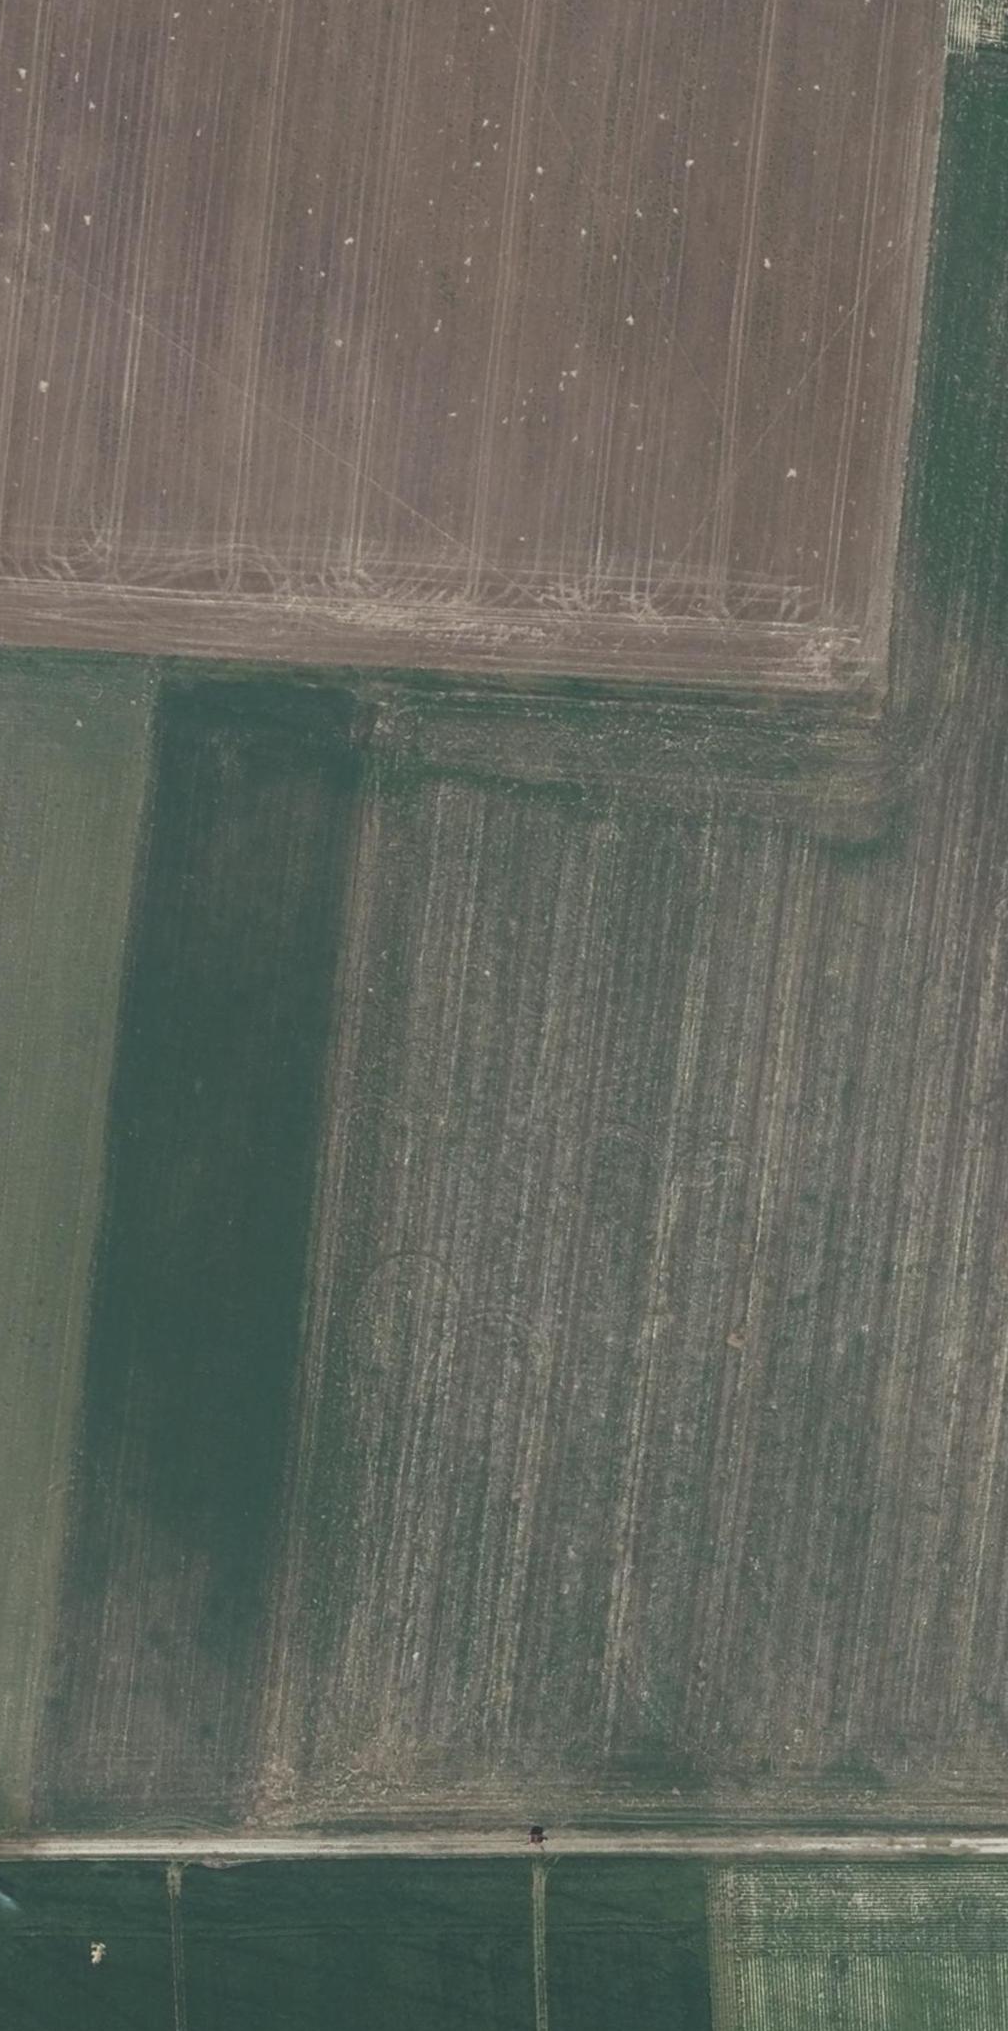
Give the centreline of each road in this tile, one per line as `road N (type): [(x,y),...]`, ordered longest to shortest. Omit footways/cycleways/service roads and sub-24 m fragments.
road 1 (track): [(0,1855),(1007,1850)]

